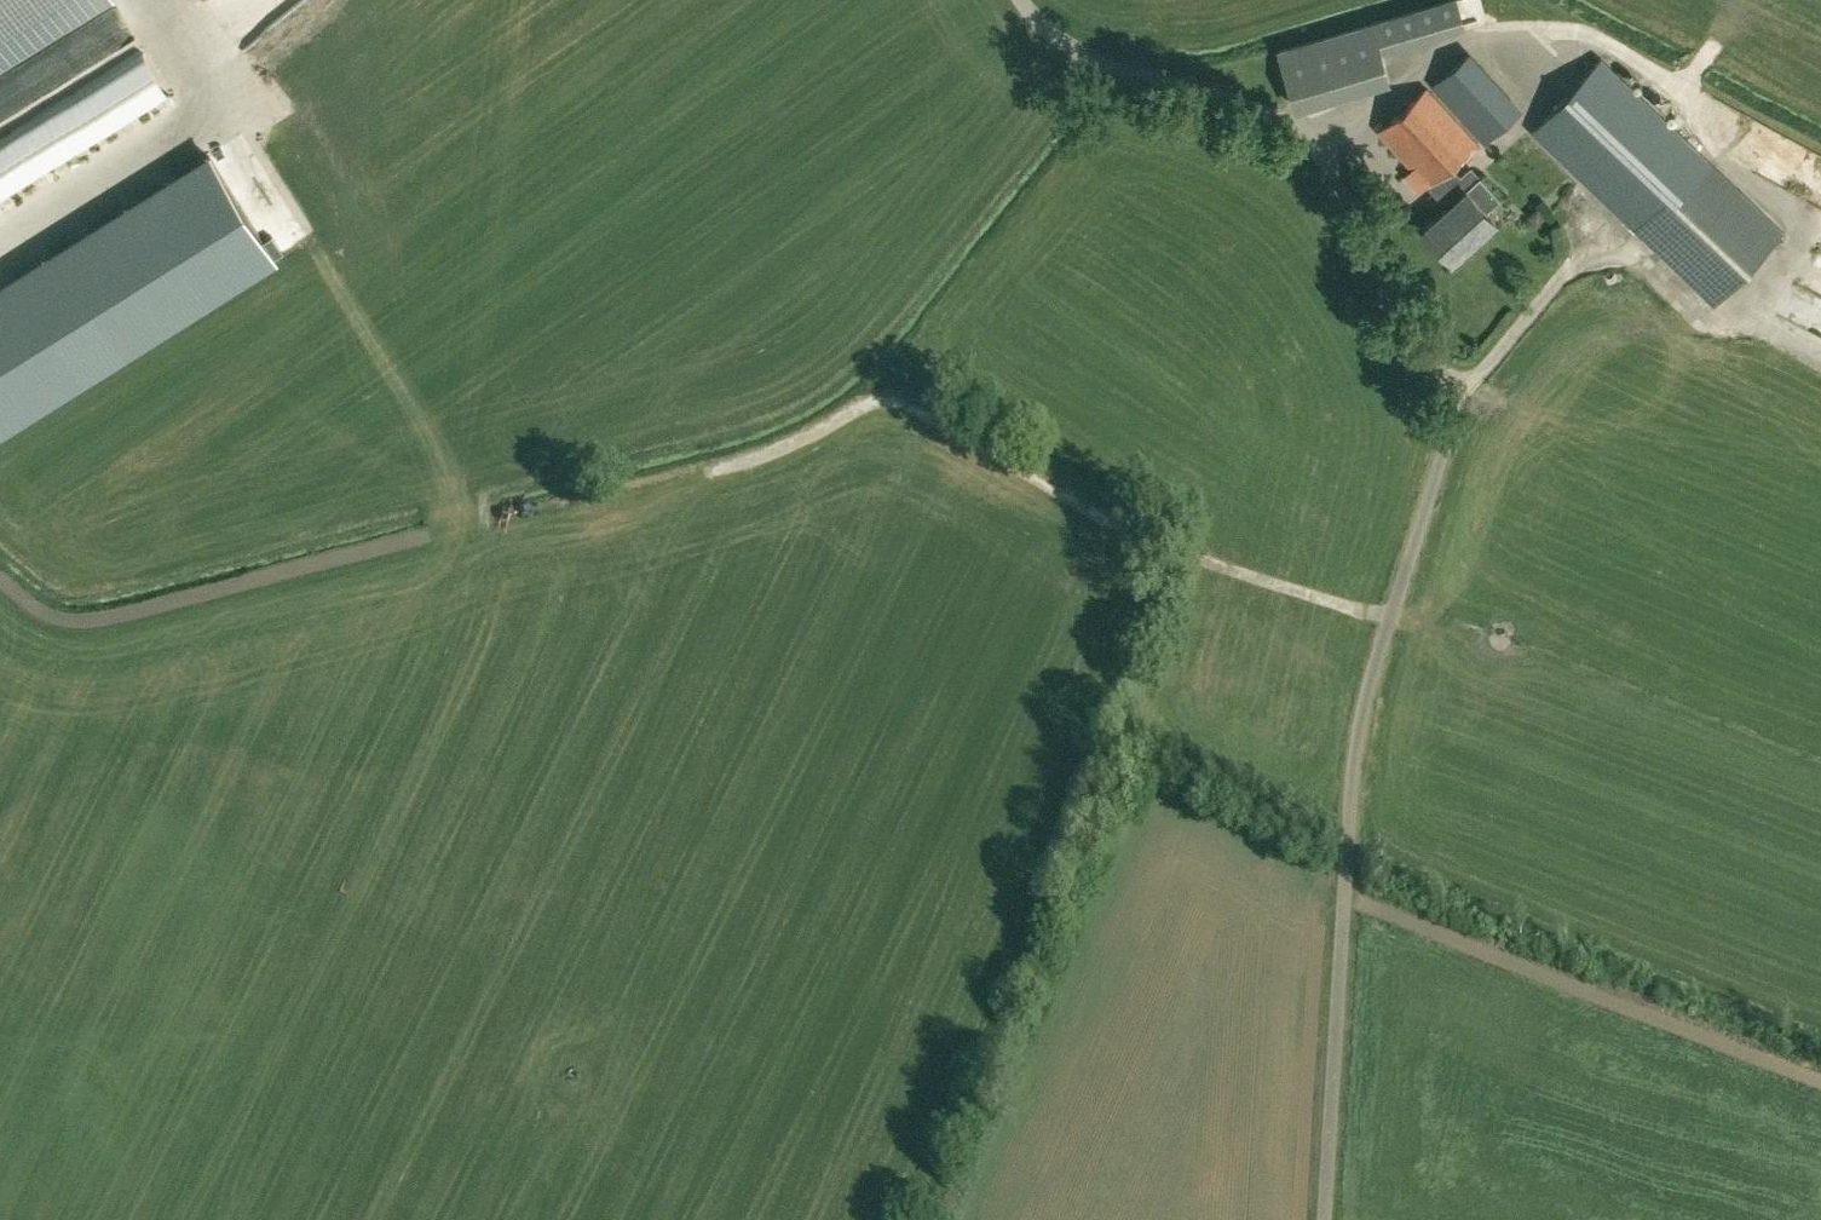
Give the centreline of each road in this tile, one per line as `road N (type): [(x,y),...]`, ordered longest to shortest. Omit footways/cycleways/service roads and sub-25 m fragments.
road 1 (unclassified): [(1321,1219),(1352,719),(1443,415),(1445,378),(1438,351),(1296,143),(1242,112),(1106,76),(1066,50),(1021,0)]

